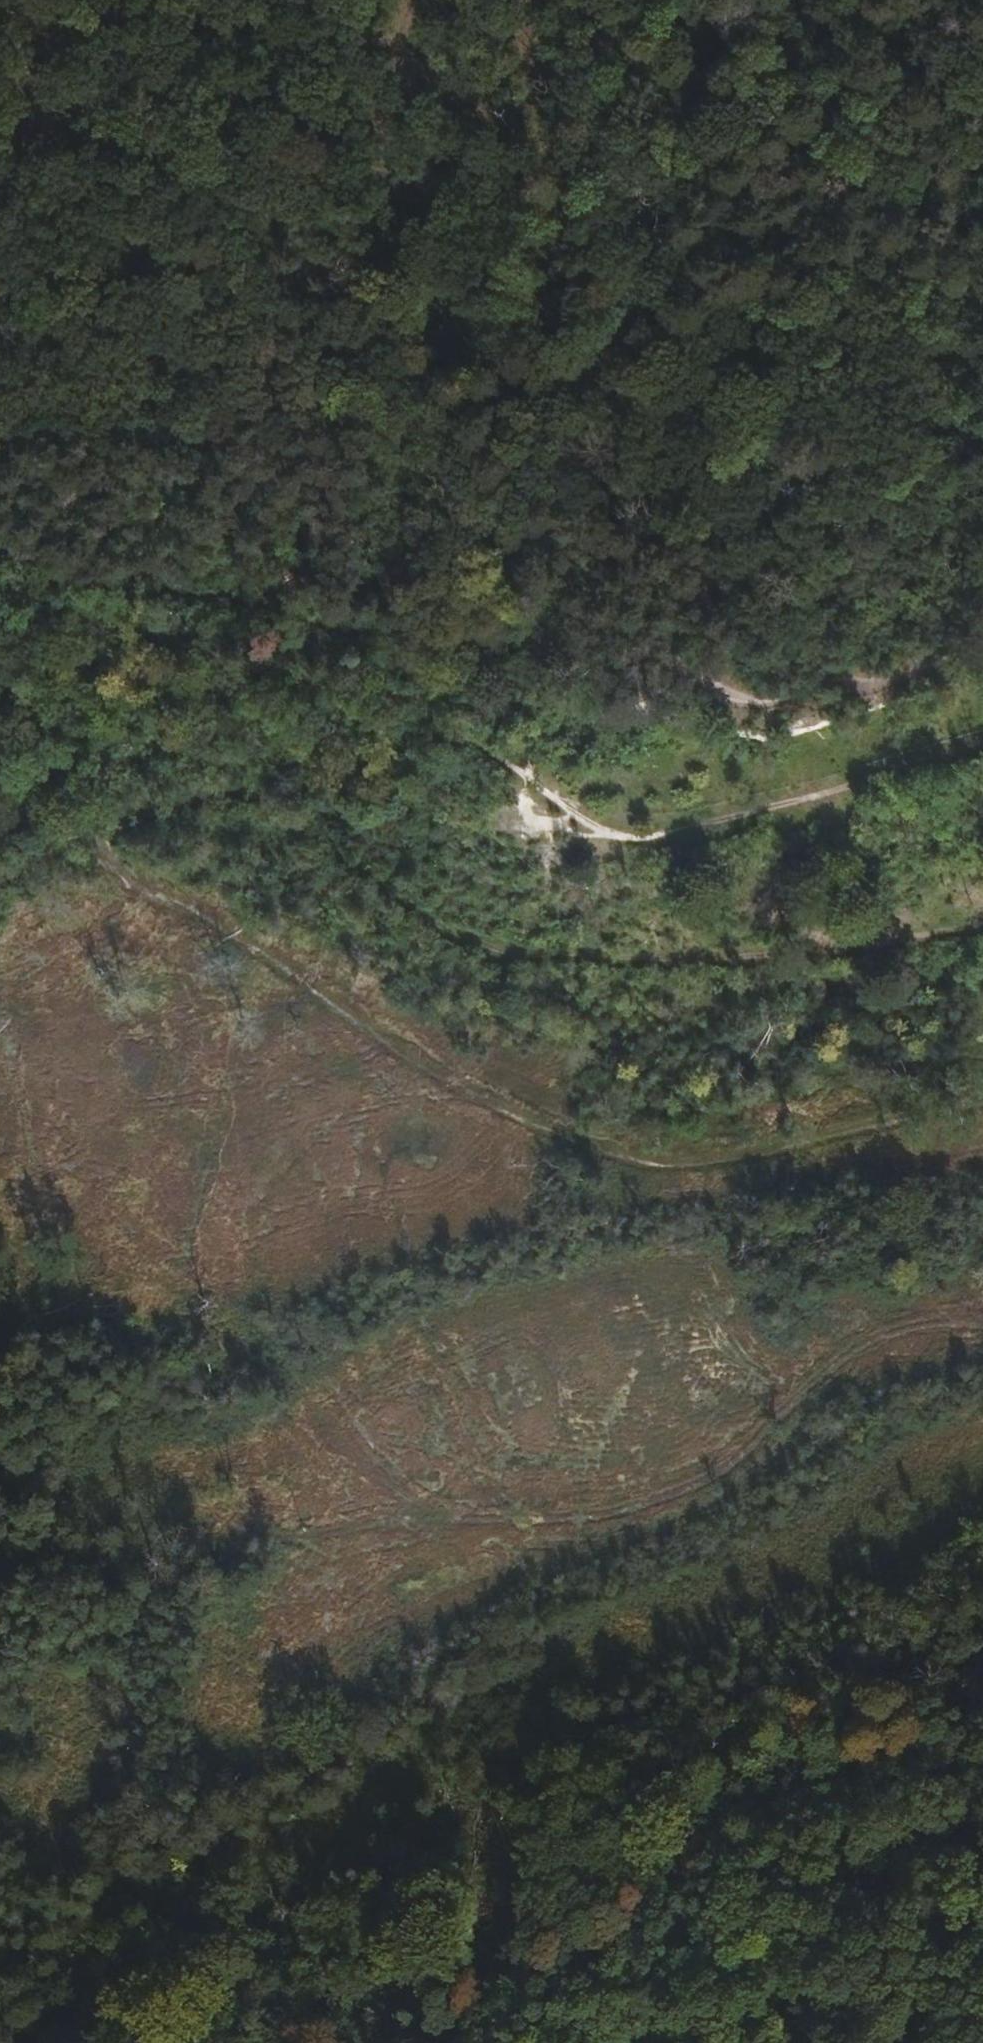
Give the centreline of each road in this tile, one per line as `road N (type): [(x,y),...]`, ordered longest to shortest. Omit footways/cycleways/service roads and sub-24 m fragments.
road 1 (track): [(59,857),(197,916),(509,1114),(655,1170),(766,1157),(951,1102),(982,1100)]
road 2 (track): [(464,2042),(639,1952),(808,1823),(982,1717)]
road 3 (track): [(726,2042),(982,1892)]

